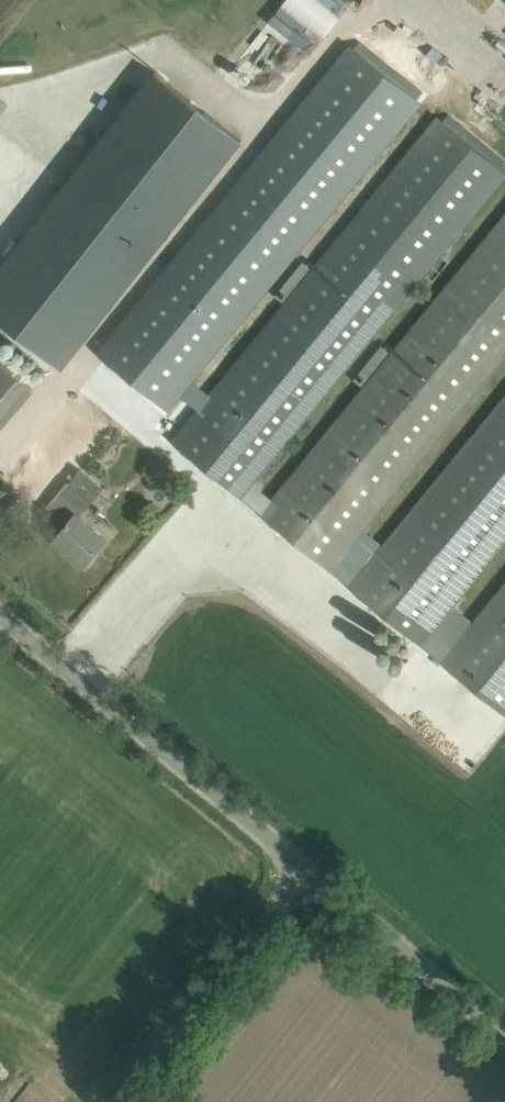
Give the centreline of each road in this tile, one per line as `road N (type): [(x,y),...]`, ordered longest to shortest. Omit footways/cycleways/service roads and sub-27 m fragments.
road 1 (unclassified): [(304,867),(0,616)]
road 2 (unclassified): [(117,1101),(304,867)]
road 3 (unclassified): [(504,1034),(304,867)]

